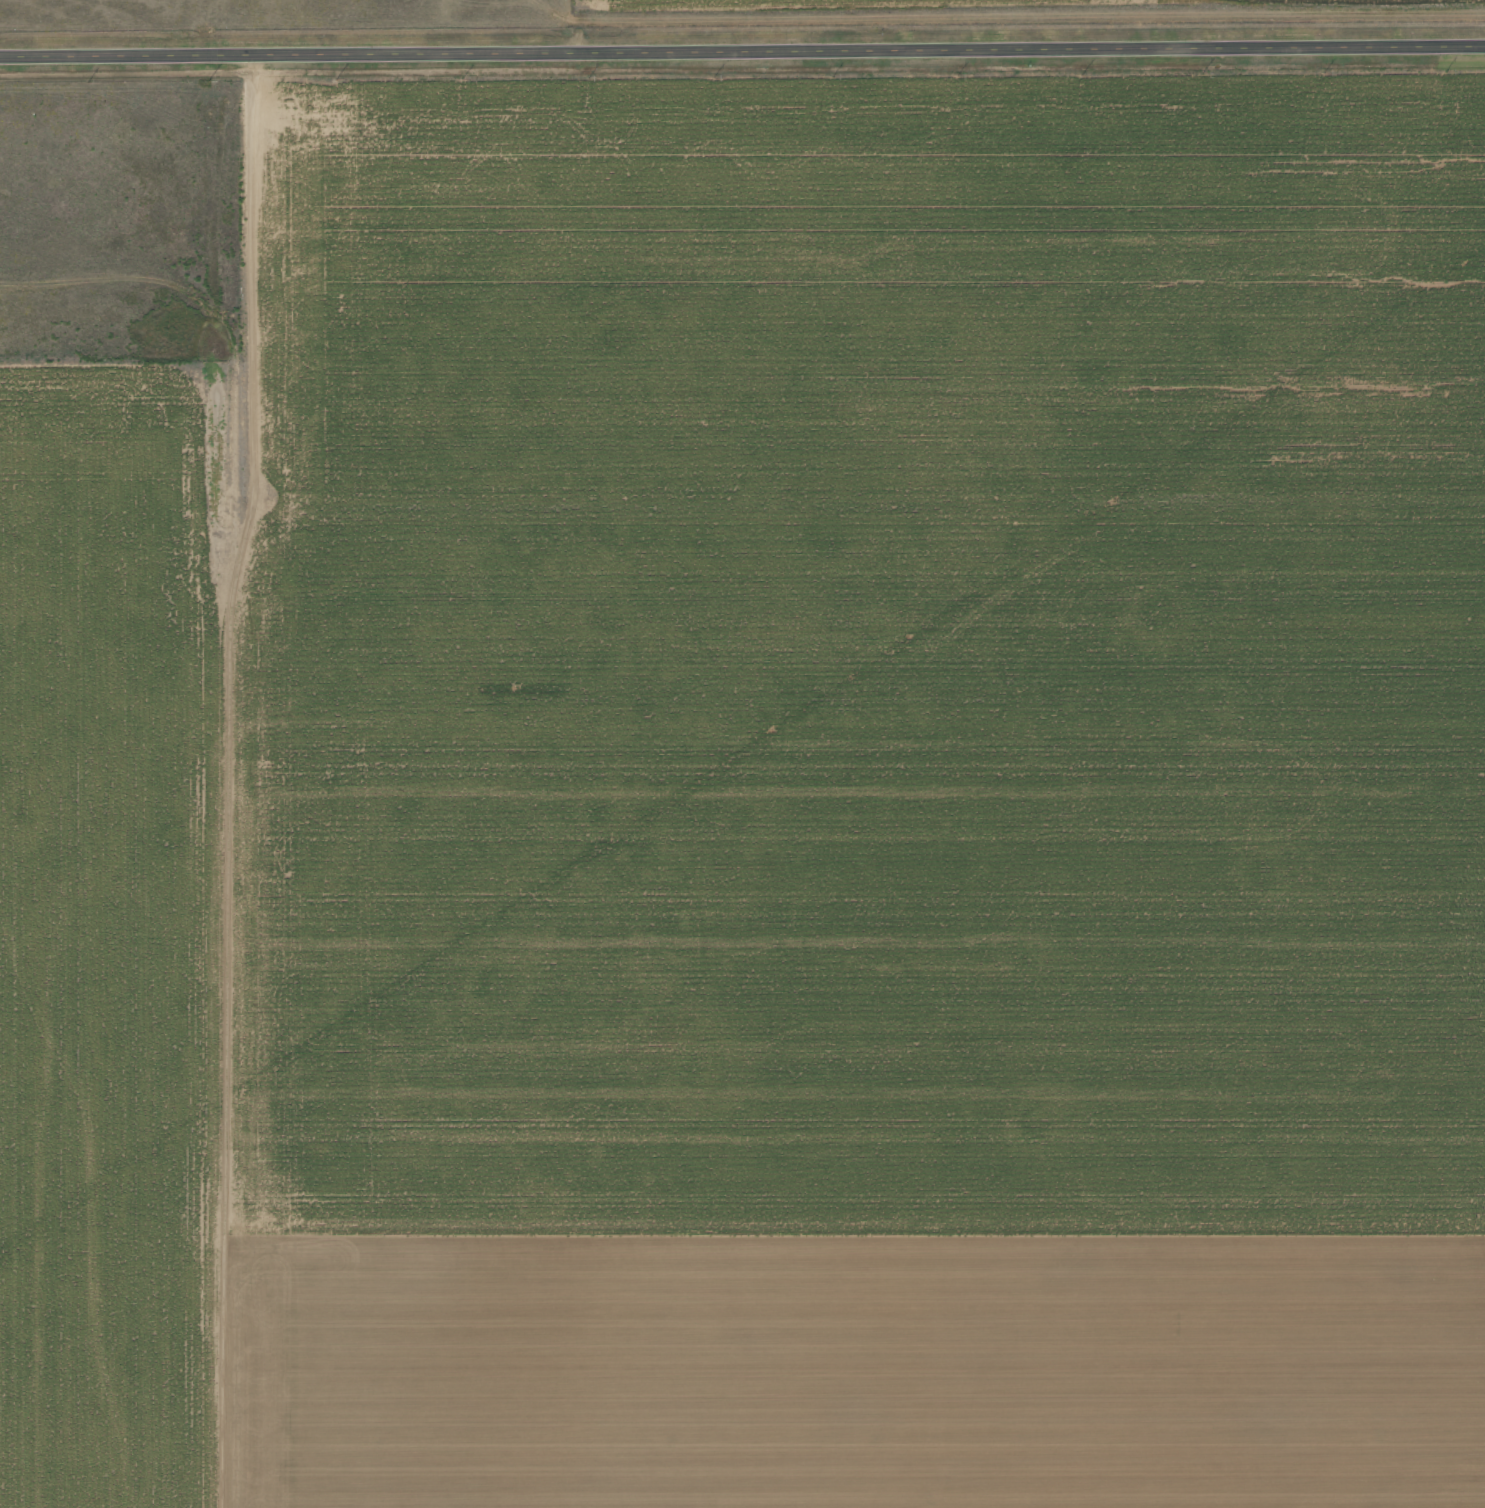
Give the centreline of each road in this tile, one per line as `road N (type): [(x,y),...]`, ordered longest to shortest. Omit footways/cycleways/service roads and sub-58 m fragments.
road 1 (secondary): [(0,58),(1484,47)]

